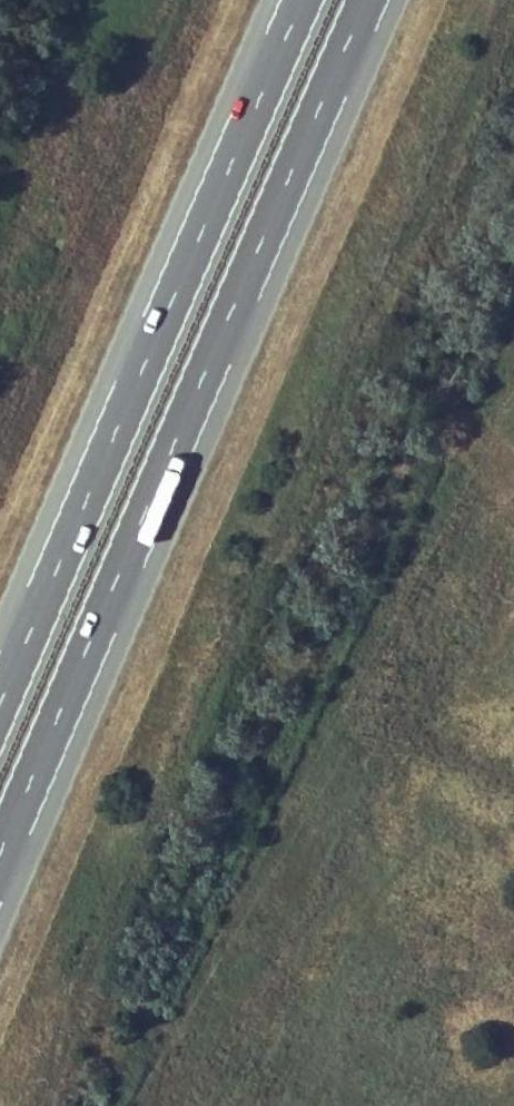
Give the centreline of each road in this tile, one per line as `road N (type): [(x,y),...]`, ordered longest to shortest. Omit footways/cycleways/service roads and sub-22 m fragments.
road 1 (motorway): [(0,850),(364,0)]
road 2 (motorway): [(301,0),(0,700)]

